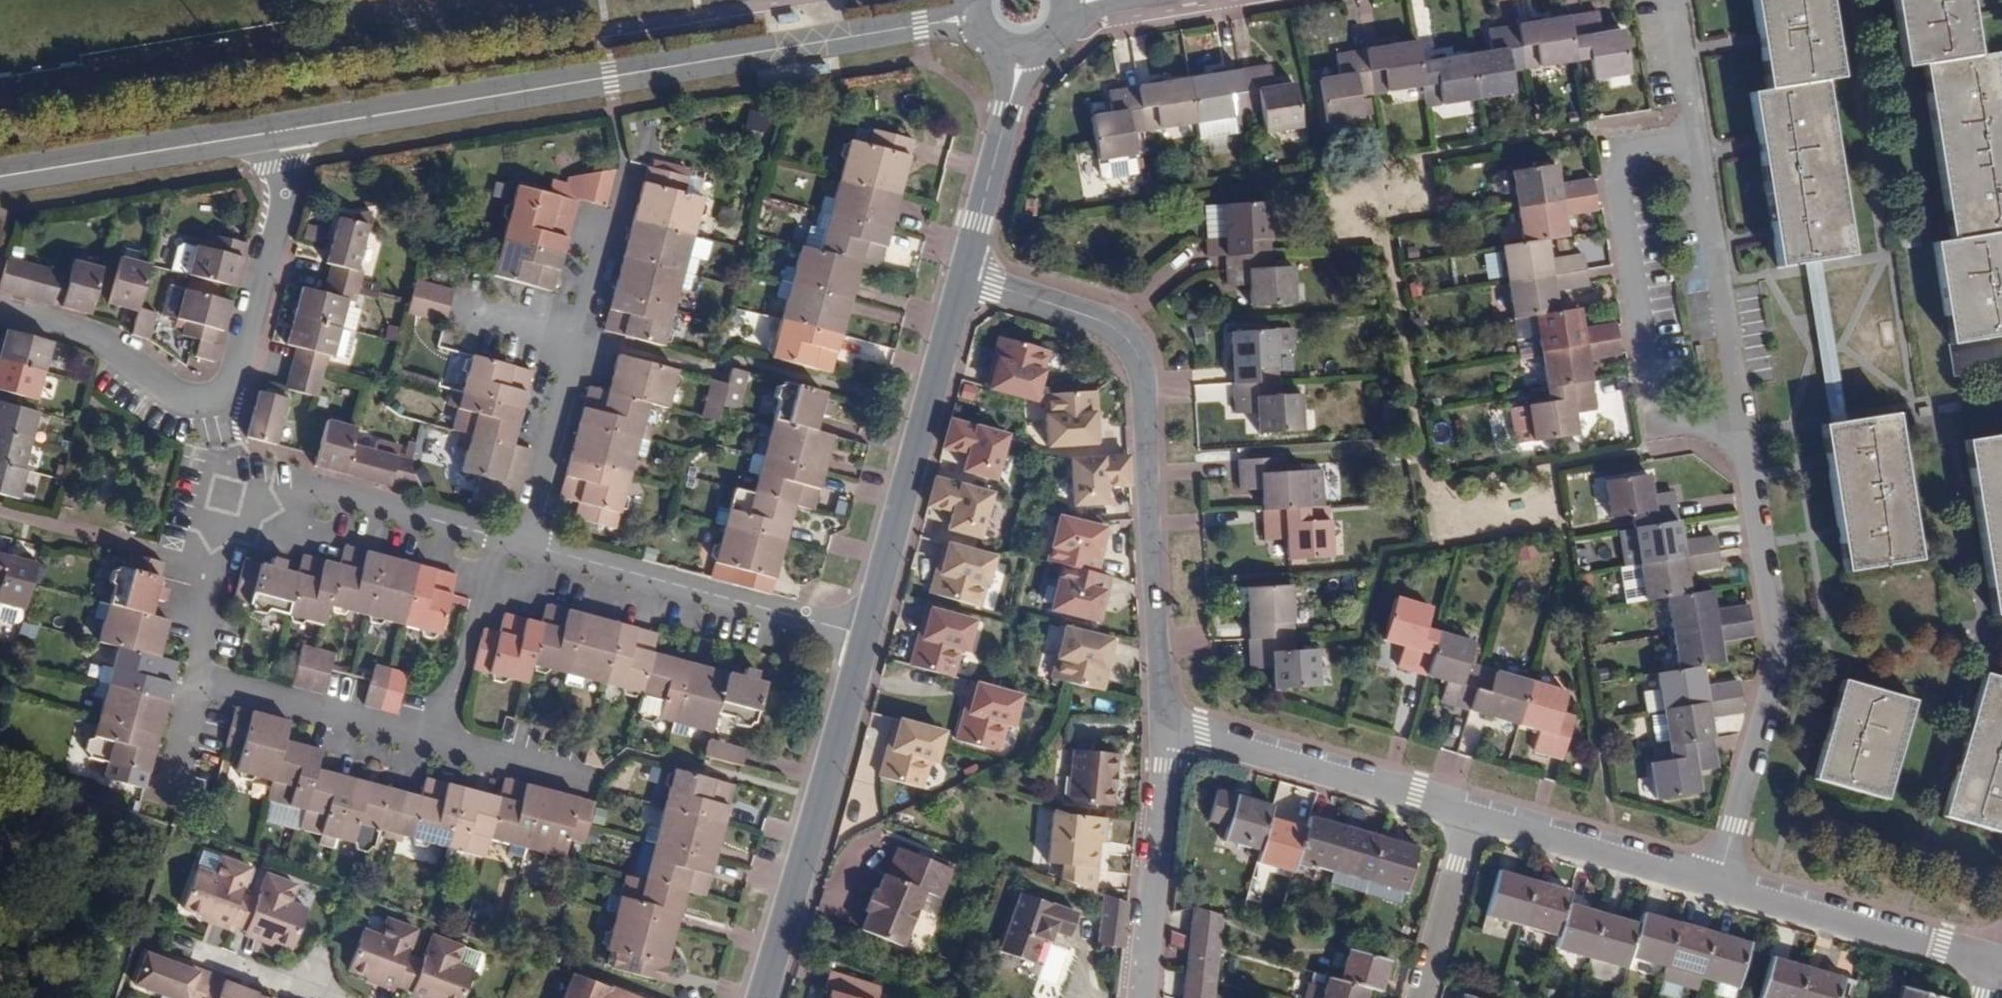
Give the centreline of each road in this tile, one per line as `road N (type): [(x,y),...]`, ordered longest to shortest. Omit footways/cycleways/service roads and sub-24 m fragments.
road 1 (residential): [(1718,885),(1784,661),(1679,0)]
road 2 (tertiary): [(285,131),(973,17)]
road 3 (residential): [(1163,723),(1145,384),(1136,350),(1112,324),(963,280)]
road 4 (residential): [(0,311),(119,348),(183,394),(205,399),(224,388),(284,188),(285,131)]
road 5 (tertiary): [(963,280),(863,649)]
road 6 (tertiary): [(863,649),(759,997)]
road 7 (residential): [(495,555),(225,487),(204,562)]
road 8 (residential): [(863,649),(521,561)]
road 9 (residential): [(1163,723),(1470,813)]
road 10 (residential): [(1718,885),(1997,967)]
road 11 (tertiary): [(0,177),(285,131)]
road 12 (residential): [(1139,997),(1163,723)]
road 13 (residential): [(1470,813),(1718,885)]
road 14 (tertiary): [(1017,53),(963,280)]
road 15 (residential): [(213,687),(437,745)]
road 16 (residential): [(521,561),(579,338)]
road 17 (residential): [(437,745),(495,555)]
road 18 (residential): [(1470,813),(1417,997)]
road 19 (residential): [(624,170),(579,338)]
road 20 (residential): [(437,745),(594,786)]
road 21 (residential): [(307,991),(170,942)]
road 22 (residential): [(179,818),(213,687)]
road 23 (residential): [(579,338),(450,305)]
road 24 (residential): [(213,687),(195,604),(204,562)]

